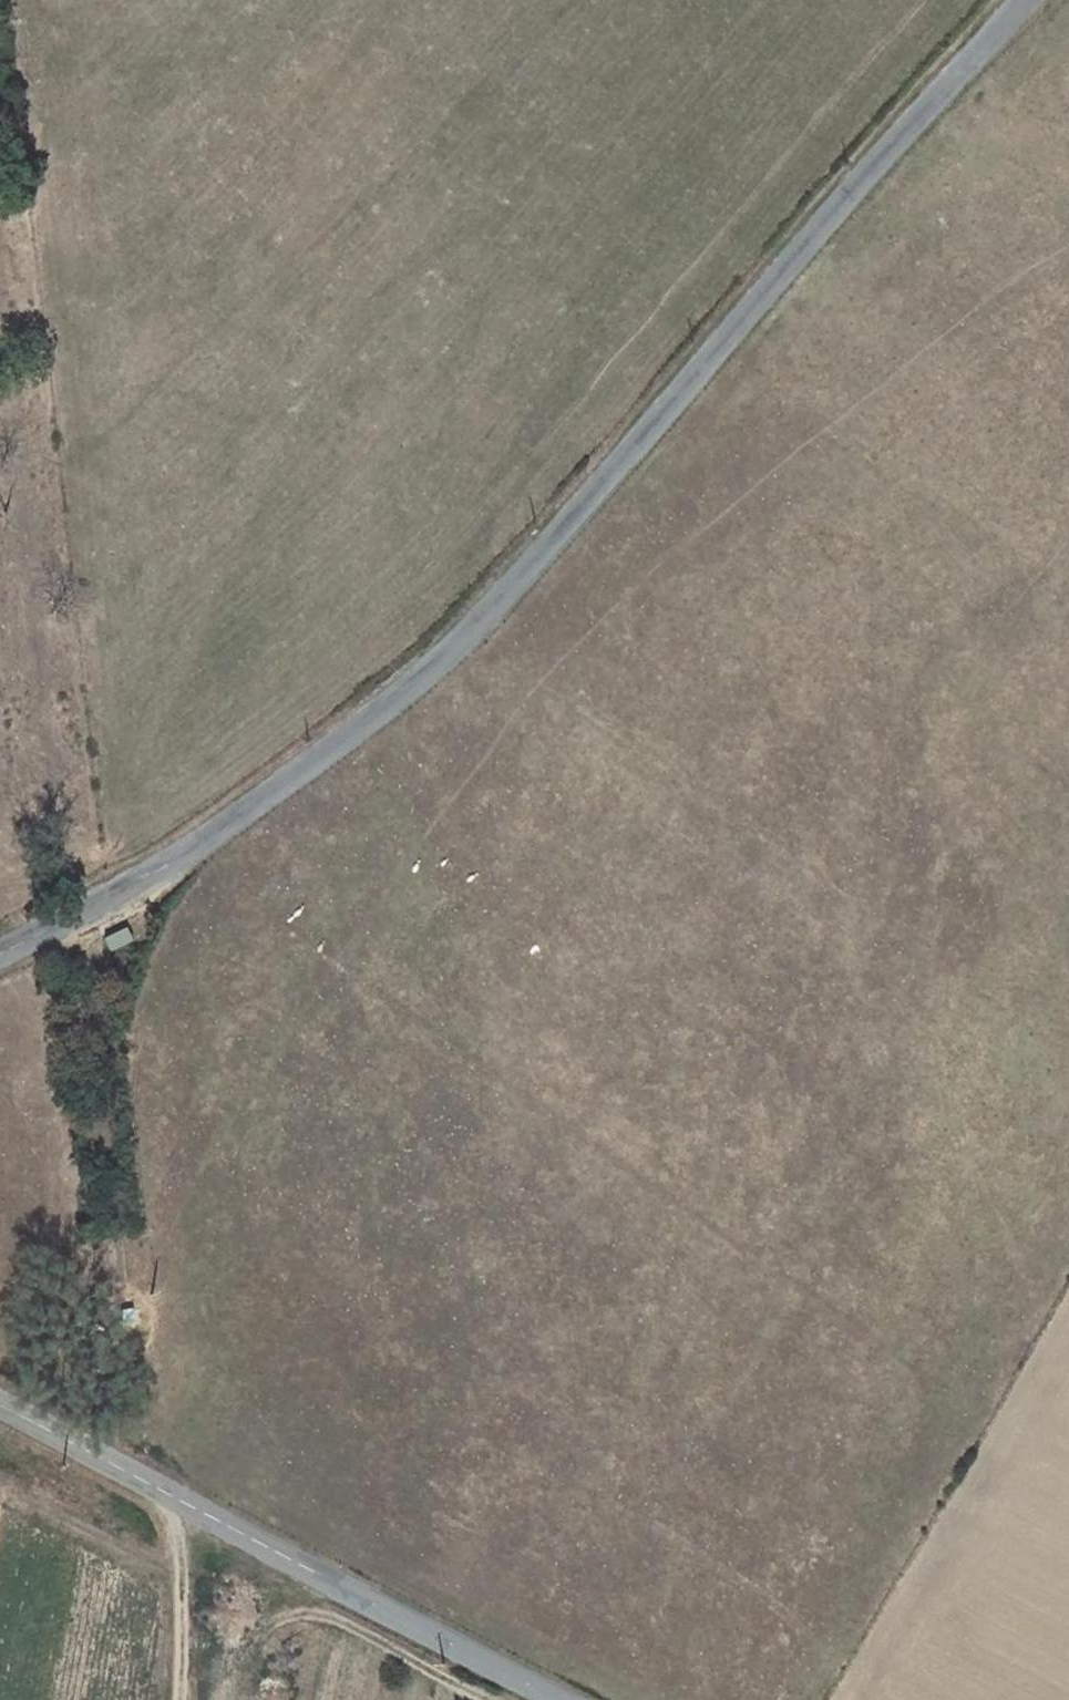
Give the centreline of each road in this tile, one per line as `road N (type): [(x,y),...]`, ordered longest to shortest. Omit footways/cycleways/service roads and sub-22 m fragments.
road 1 (tertiary): [(0,955),(148,875),(345,740),(452,654),(1026,0)]
road 2 (tertiary): [(558,1699),(0,1408)]

